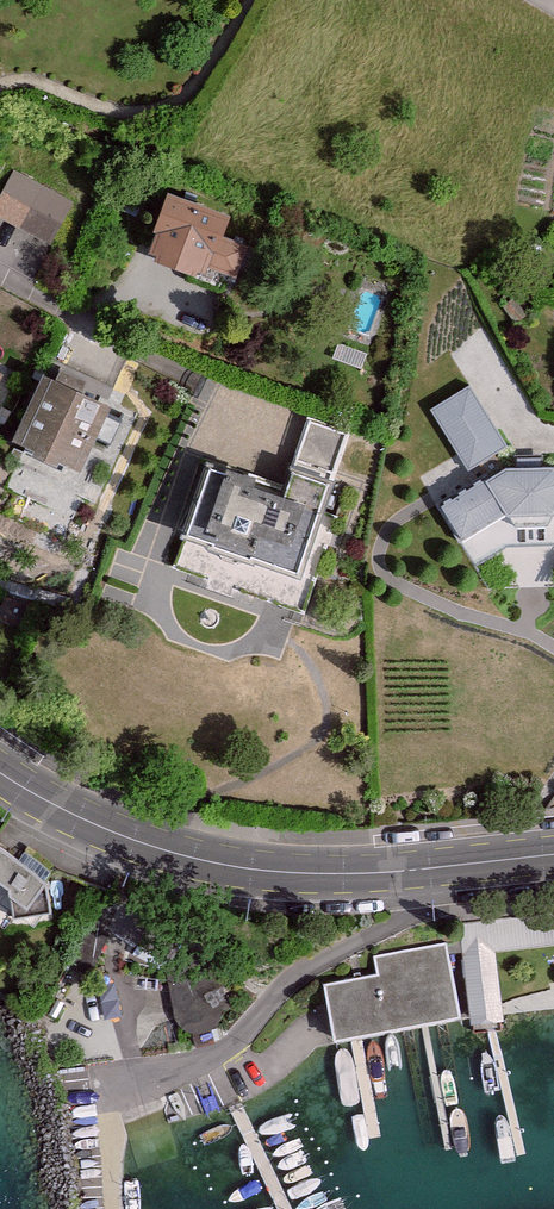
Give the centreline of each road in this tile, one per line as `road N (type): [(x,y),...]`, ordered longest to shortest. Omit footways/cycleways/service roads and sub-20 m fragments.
road 1 (primary): [(0,772),(85,821),(221,864),(365,875),(553,856)]

